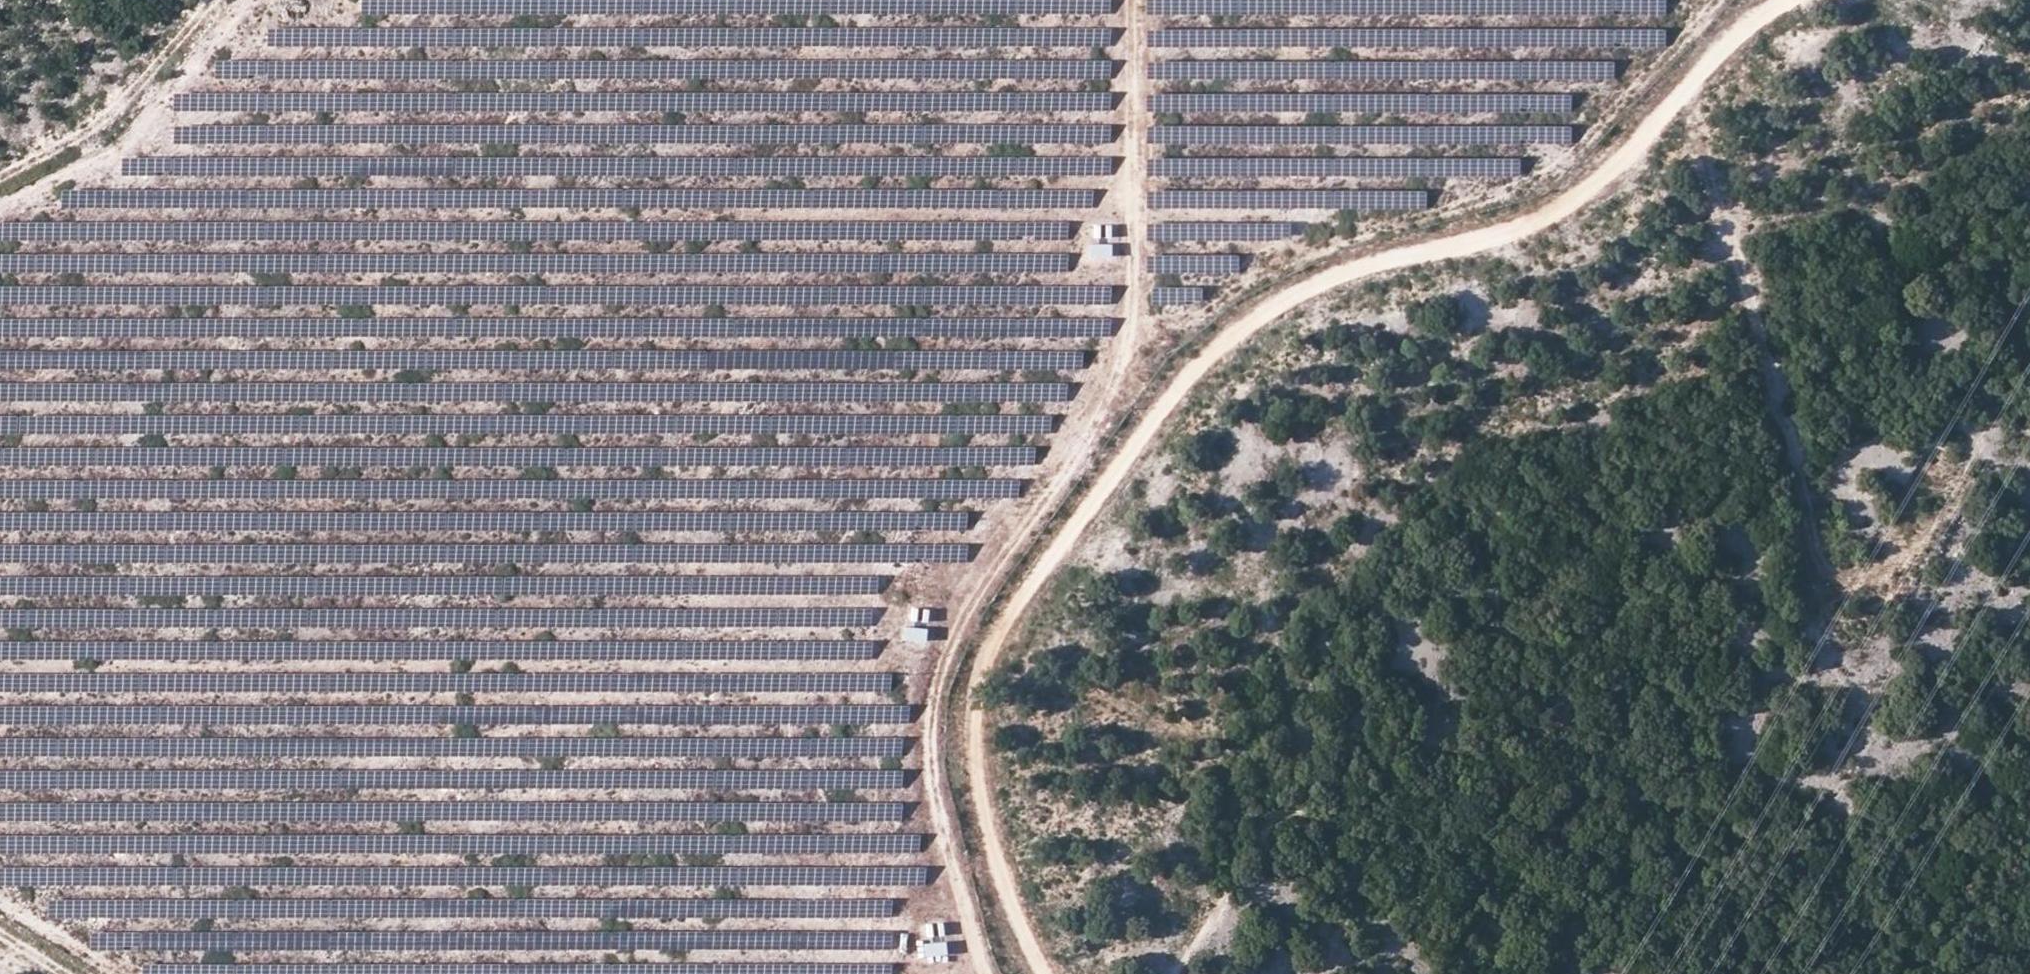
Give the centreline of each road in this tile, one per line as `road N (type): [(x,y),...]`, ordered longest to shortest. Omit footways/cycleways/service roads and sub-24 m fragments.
road 1 (track): [(1775,0),(1750,13),(1603,172),(1533,220),(1338,273),(1246,315),(1173,387),(1000,623),(968,716),(976,792),(1010,916),(1046,973)]
road 2 (track): [(1677,92),(1715,181),(1821,566),(1842,581),(1888,571),(1958,478)]

